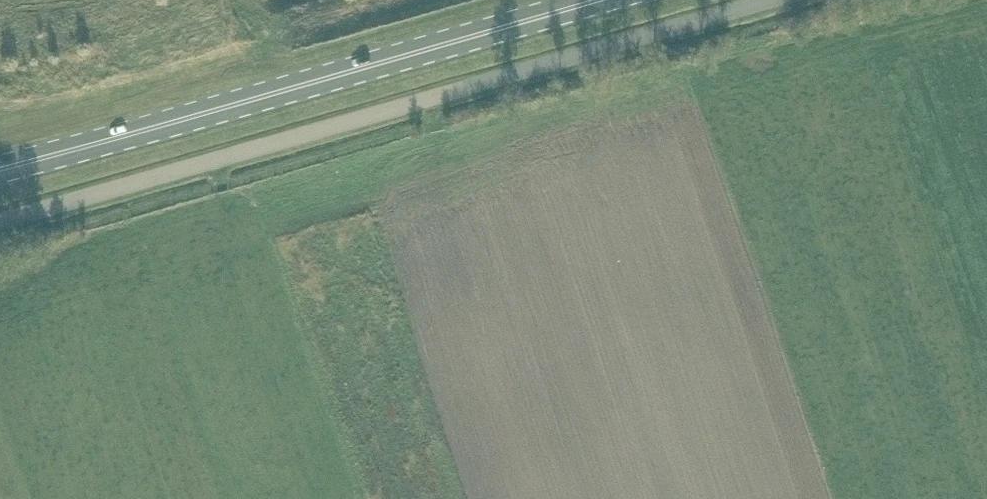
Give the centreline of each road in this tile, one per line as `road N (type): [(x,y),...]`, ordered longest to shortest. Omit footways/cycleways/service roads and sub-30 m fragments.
road 1 (unclassified): [(0,221),(767,0)]
road 2 (primary): [(0,167),(599,0)]

